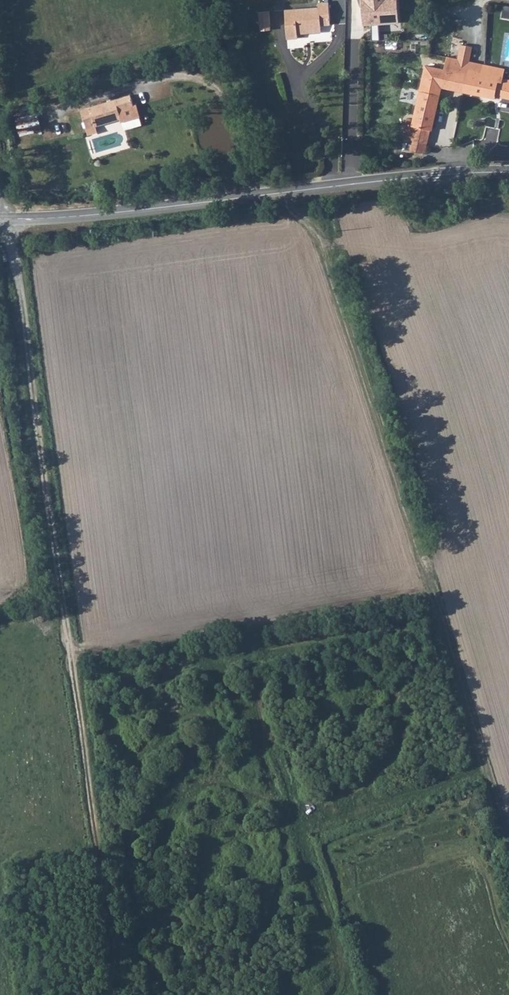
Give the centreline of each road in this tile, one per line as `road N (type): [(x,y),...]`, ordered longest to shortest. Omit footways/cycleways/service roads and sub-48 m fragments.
road 1 (track): [(8,219),(117,994)]
road 2 (track): [(508,833),(321,238),(286,192)]
road 3 (tertiary): [(334,185),(0,219)]
road 4 (tertiary): [(508,172),(334,185)]
road 5 (residential): [(334,185),(307,85),(346,29)]

